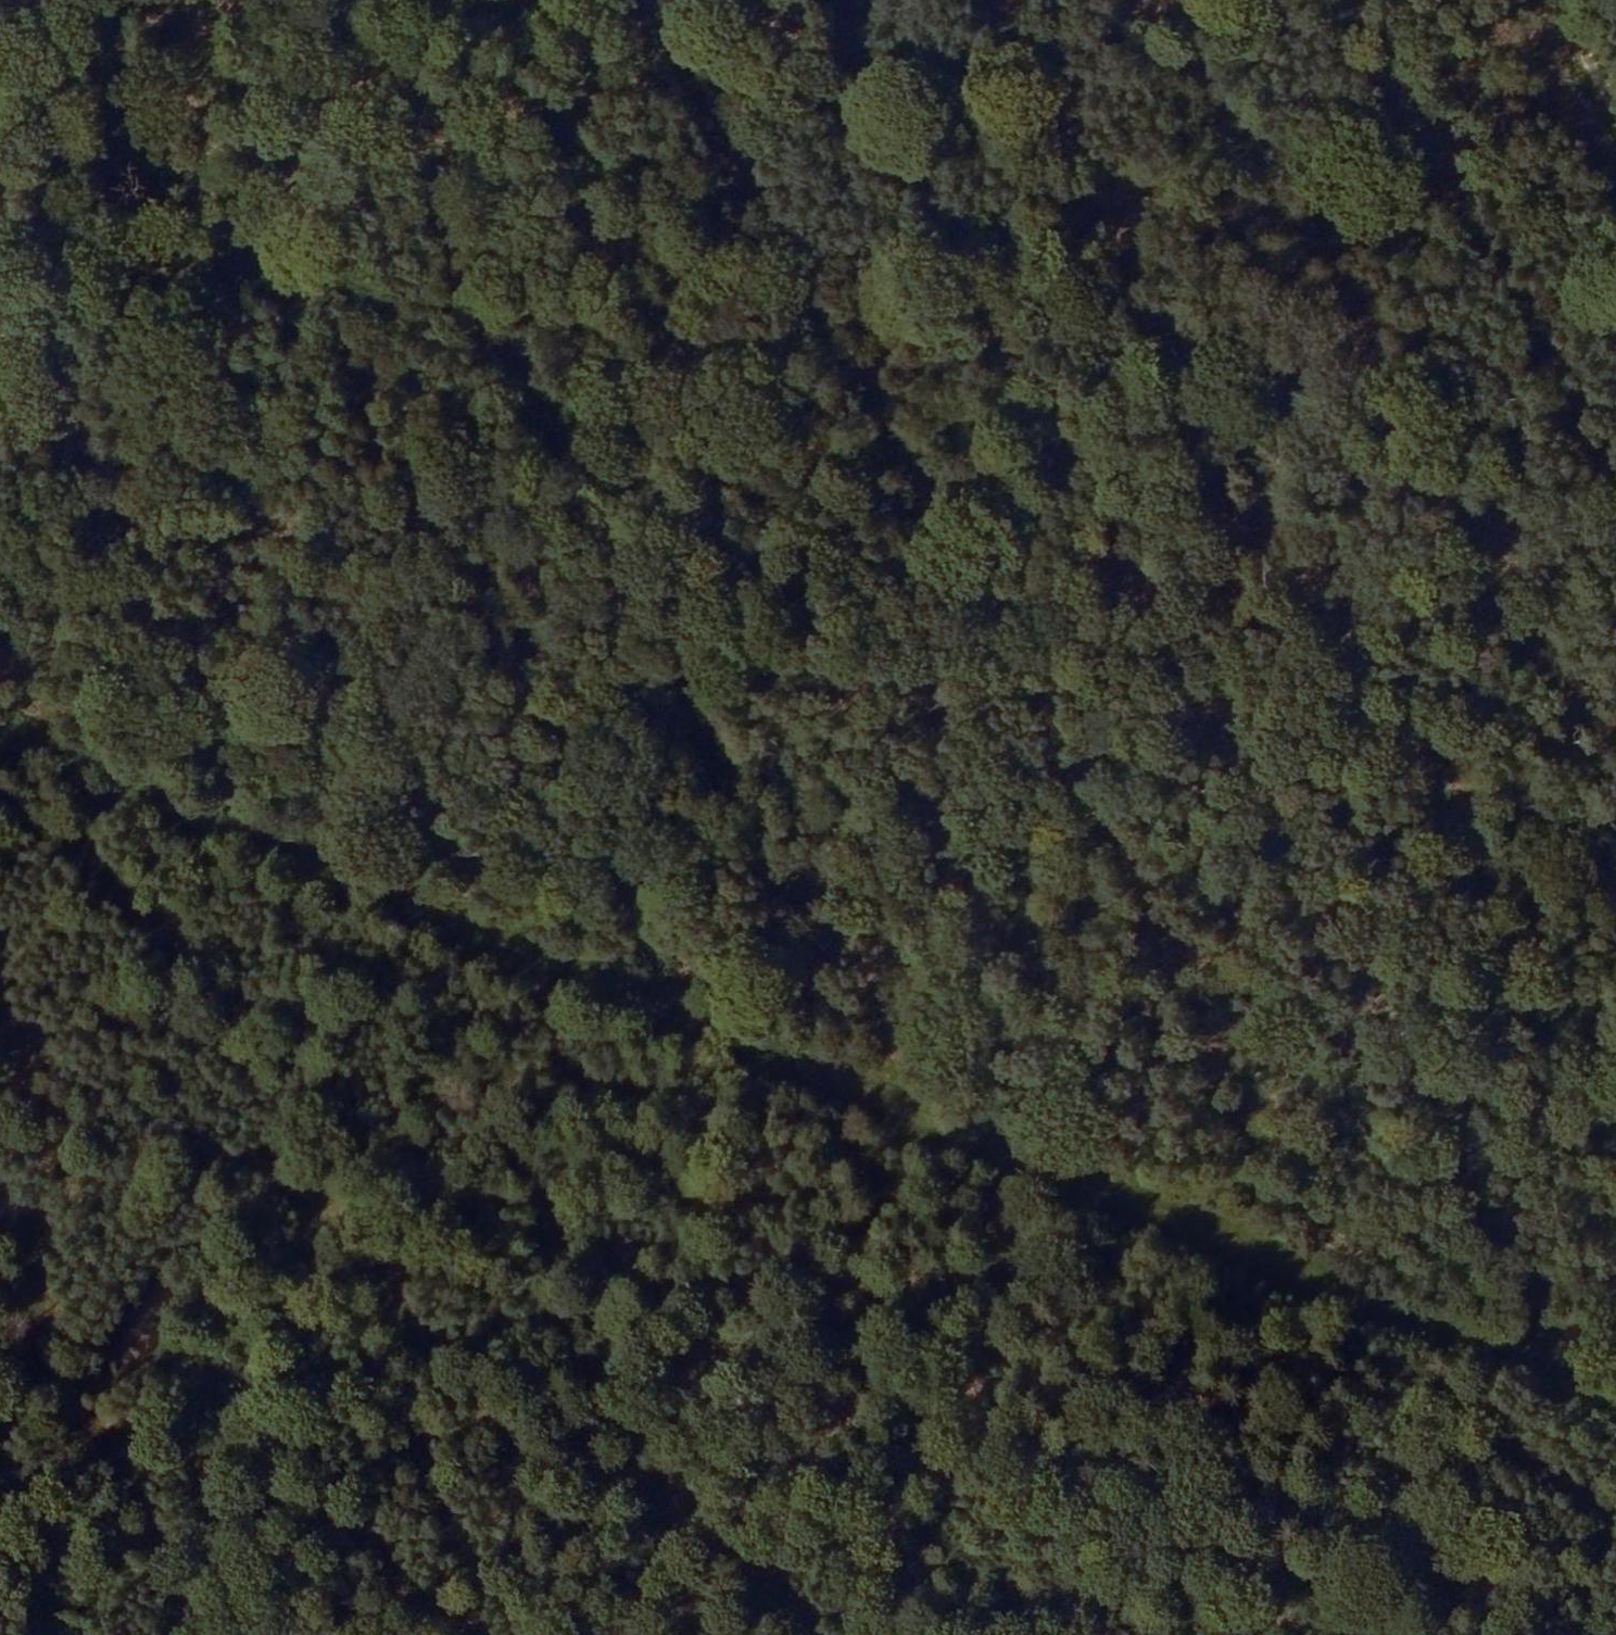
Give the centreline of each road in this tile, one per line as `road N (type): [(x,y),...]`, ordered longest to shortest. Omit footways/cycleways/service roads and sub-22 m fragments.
road 1 (track): [(1615,1407),(0,747)]
road 2 (track): [(782,0),(0,345)]

